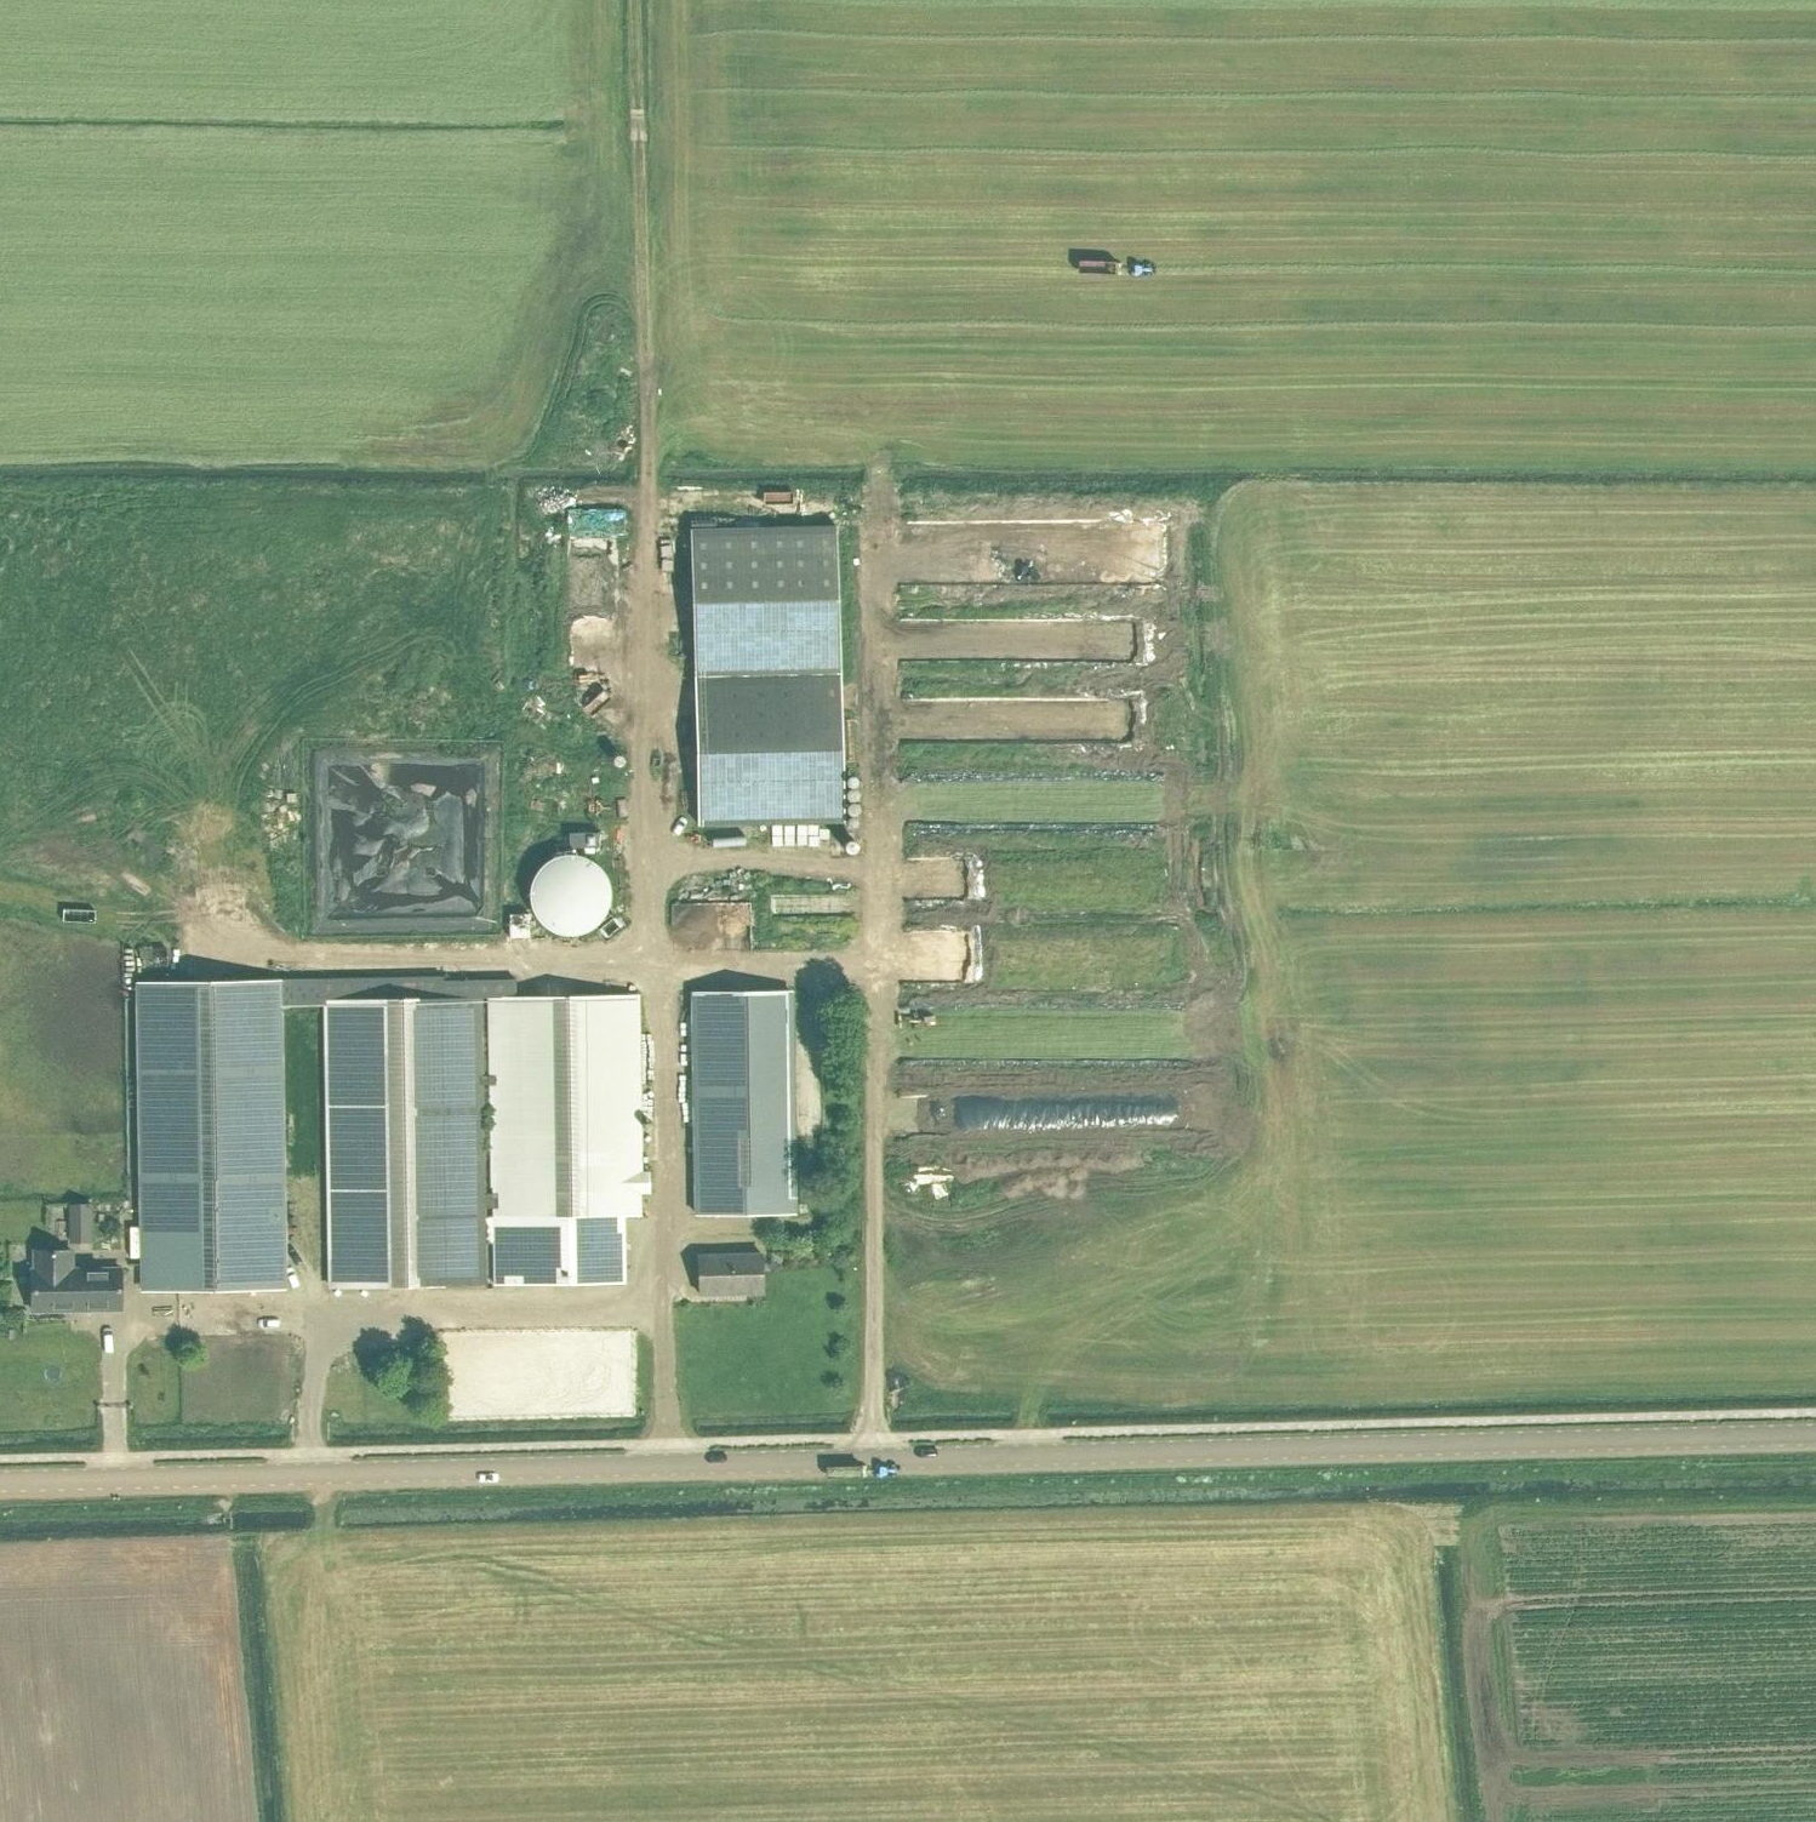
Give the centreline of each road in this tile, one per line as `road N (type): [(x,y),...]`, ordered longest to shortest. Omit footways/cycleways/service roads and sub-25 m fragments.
road 1 (tertiary): [(0,1484),(1815,1434)]
road 2 (track): [(667,957),(646,902),(638,0)]

